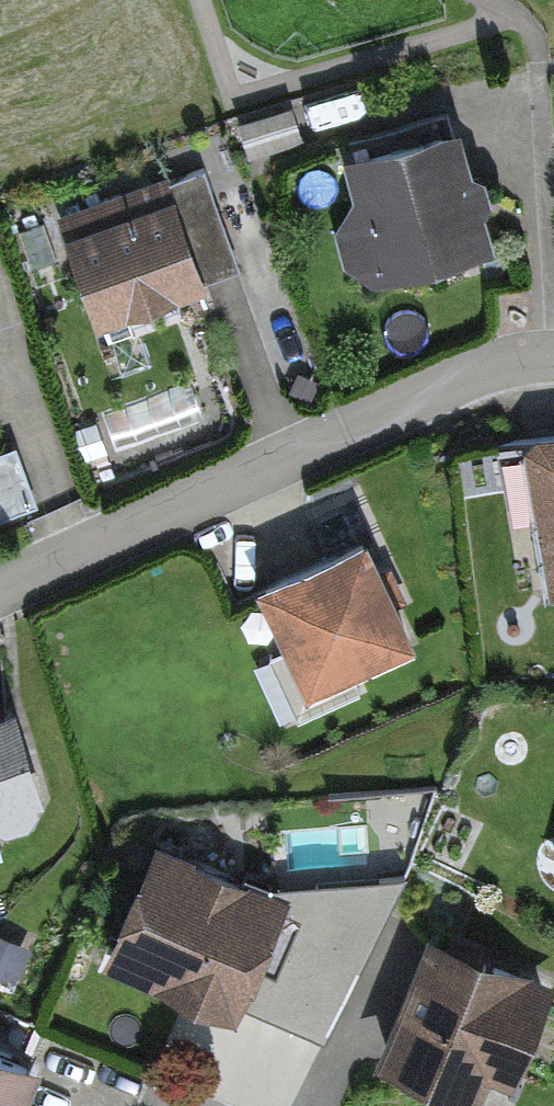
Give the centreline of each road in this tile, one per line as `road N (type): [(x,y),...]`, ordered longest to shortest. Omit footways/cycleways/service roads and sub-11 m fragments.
road 1 (residential): [(0,589),(474,371),(553,354)]

